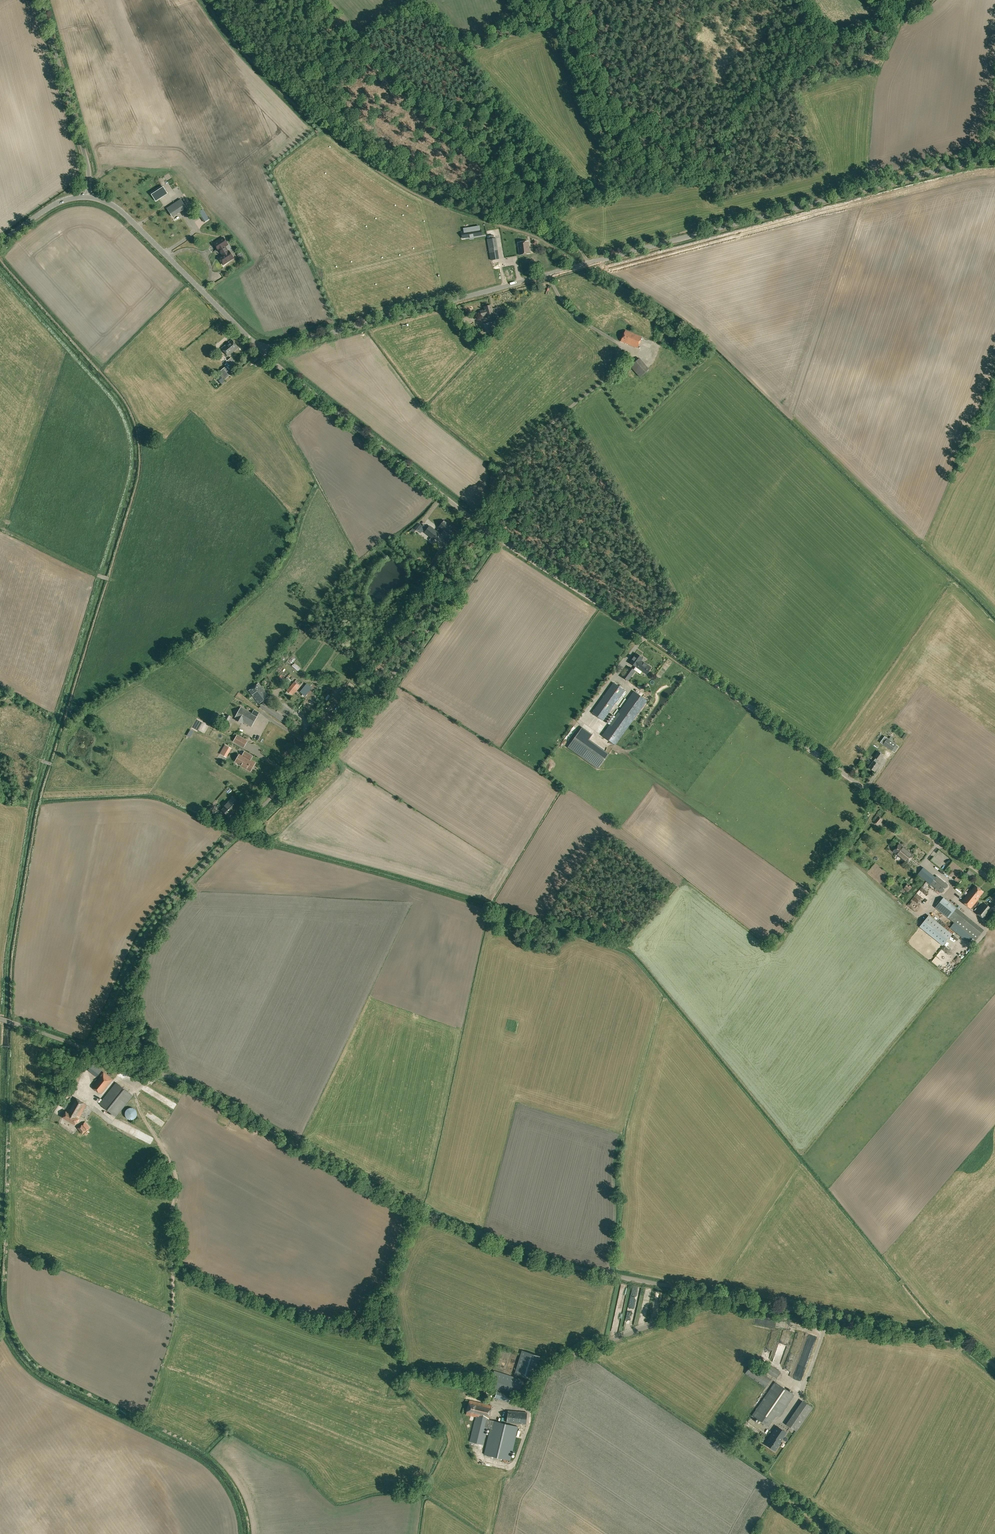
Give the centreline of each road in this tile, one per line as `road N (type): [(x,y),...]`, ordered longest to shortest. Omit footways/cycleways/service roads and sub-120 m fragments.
road 1 (unclassified): [(994,1368),(956,1338),(560,1264),(417,1209),(188,1086),(90,1050)]
road 2 (tertiary): [(262,346),(994,159)]
road 3 (unclassified): [(487,531),(396,672),(152,922),(90,1050)]
road 4 (unclassified): [(994,883),(487,531)]
road 5 (unclassified): [(487,531),(262,346)]
road 6 (tertiary): [(262,346),(126,216),(87,197)]
road 7 (unclassified): [(87,197),(87,166),(40,0)]

